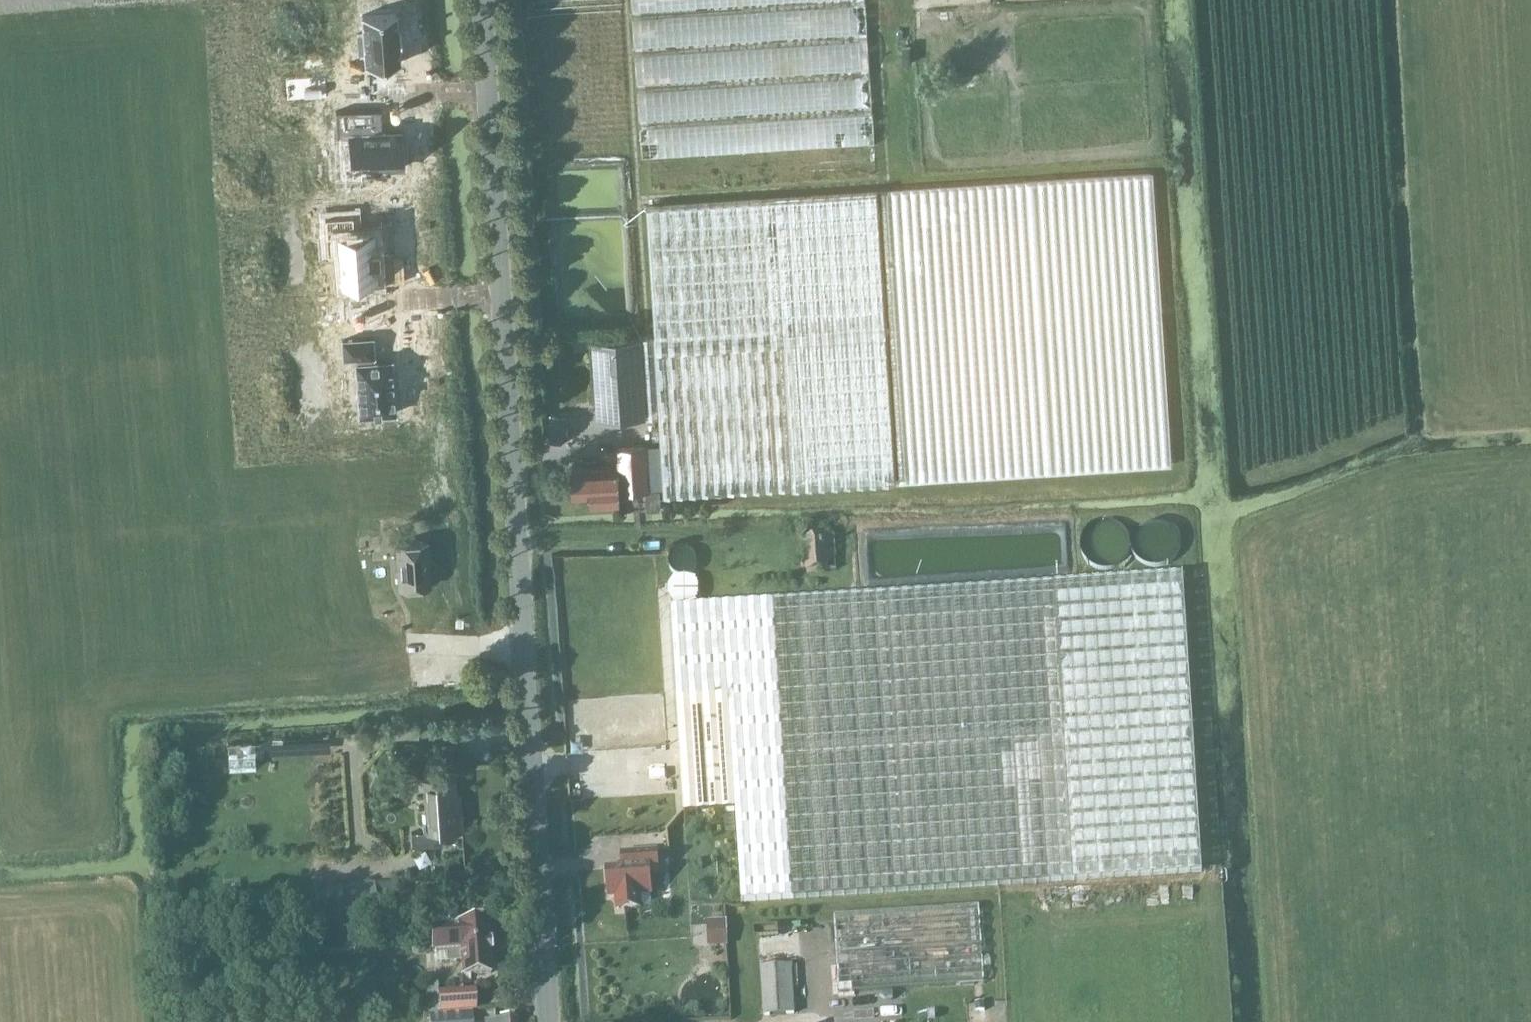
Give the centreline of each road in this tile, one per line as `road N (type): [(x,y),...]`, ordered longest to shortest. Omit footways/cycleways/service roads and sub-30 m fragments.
road 1 (tertiary): [(549,1021),(483,0)]

